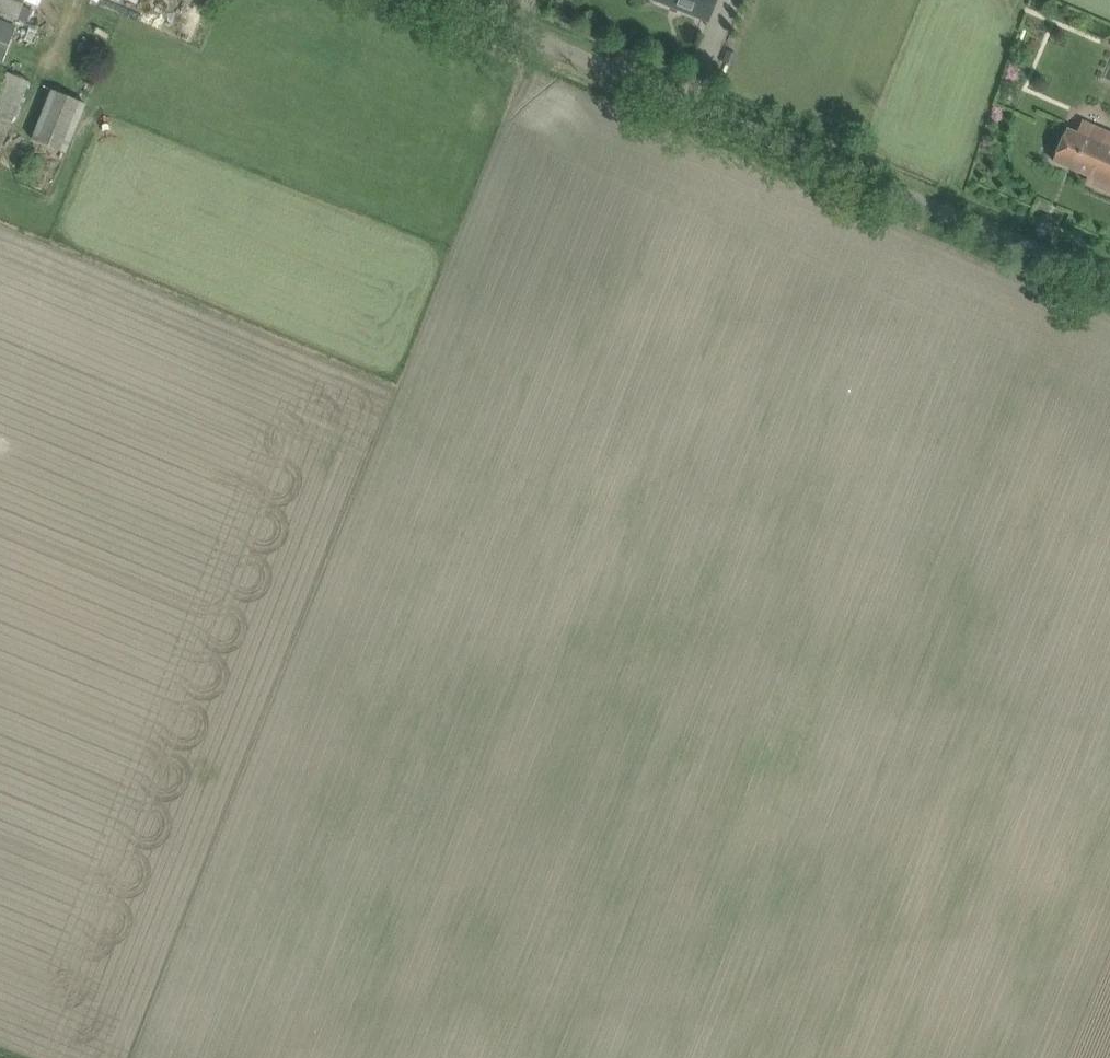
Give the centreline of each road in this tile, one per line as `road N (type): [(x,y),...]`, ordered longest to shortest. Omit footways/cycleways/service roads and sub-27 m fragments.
road 1 (unclassified): [(1109,279),(444,0)]
road 2 (track): [(1017,0),(950,212)]

